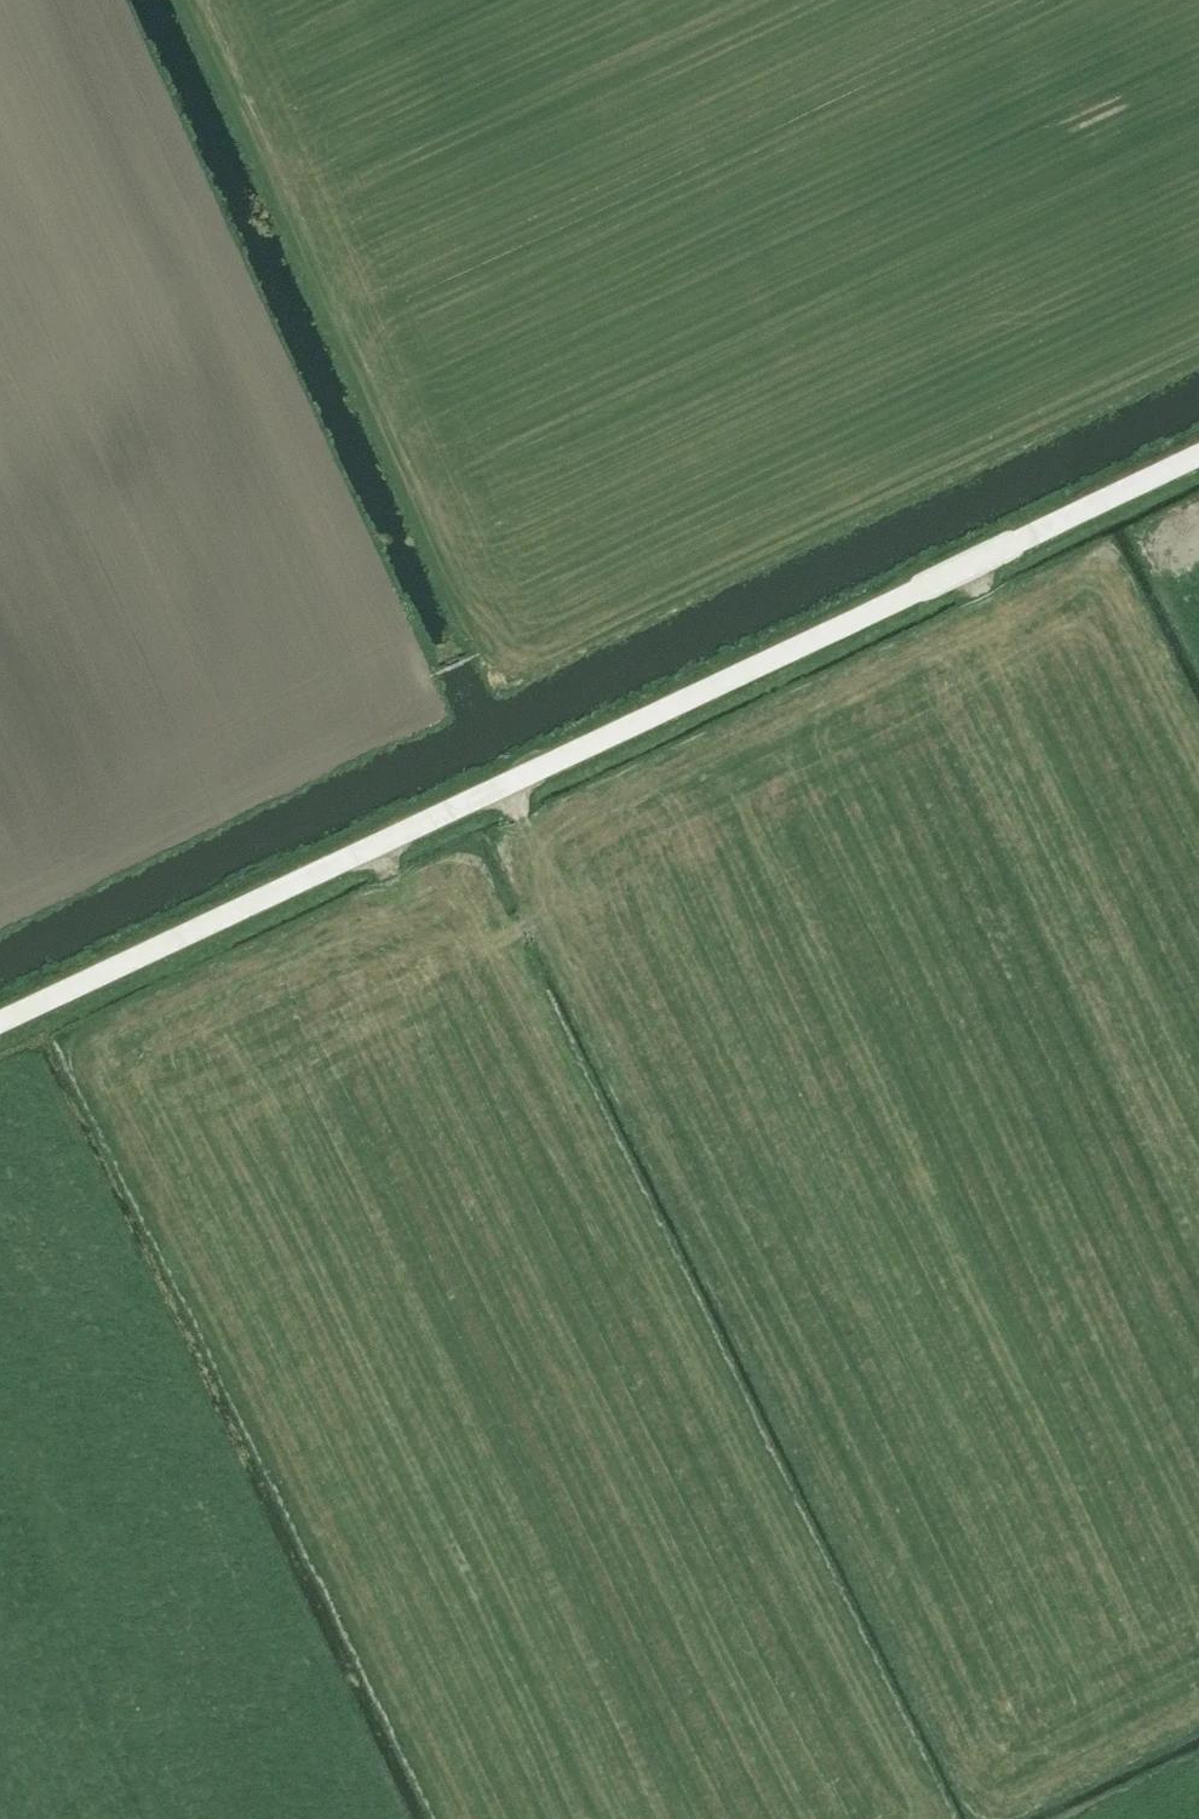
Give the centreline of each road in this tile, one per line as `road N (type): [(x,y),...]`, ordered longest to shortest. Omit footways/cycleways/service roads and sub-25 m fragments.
road 1 (unclassified): [(0,1020),(1198,459)]

